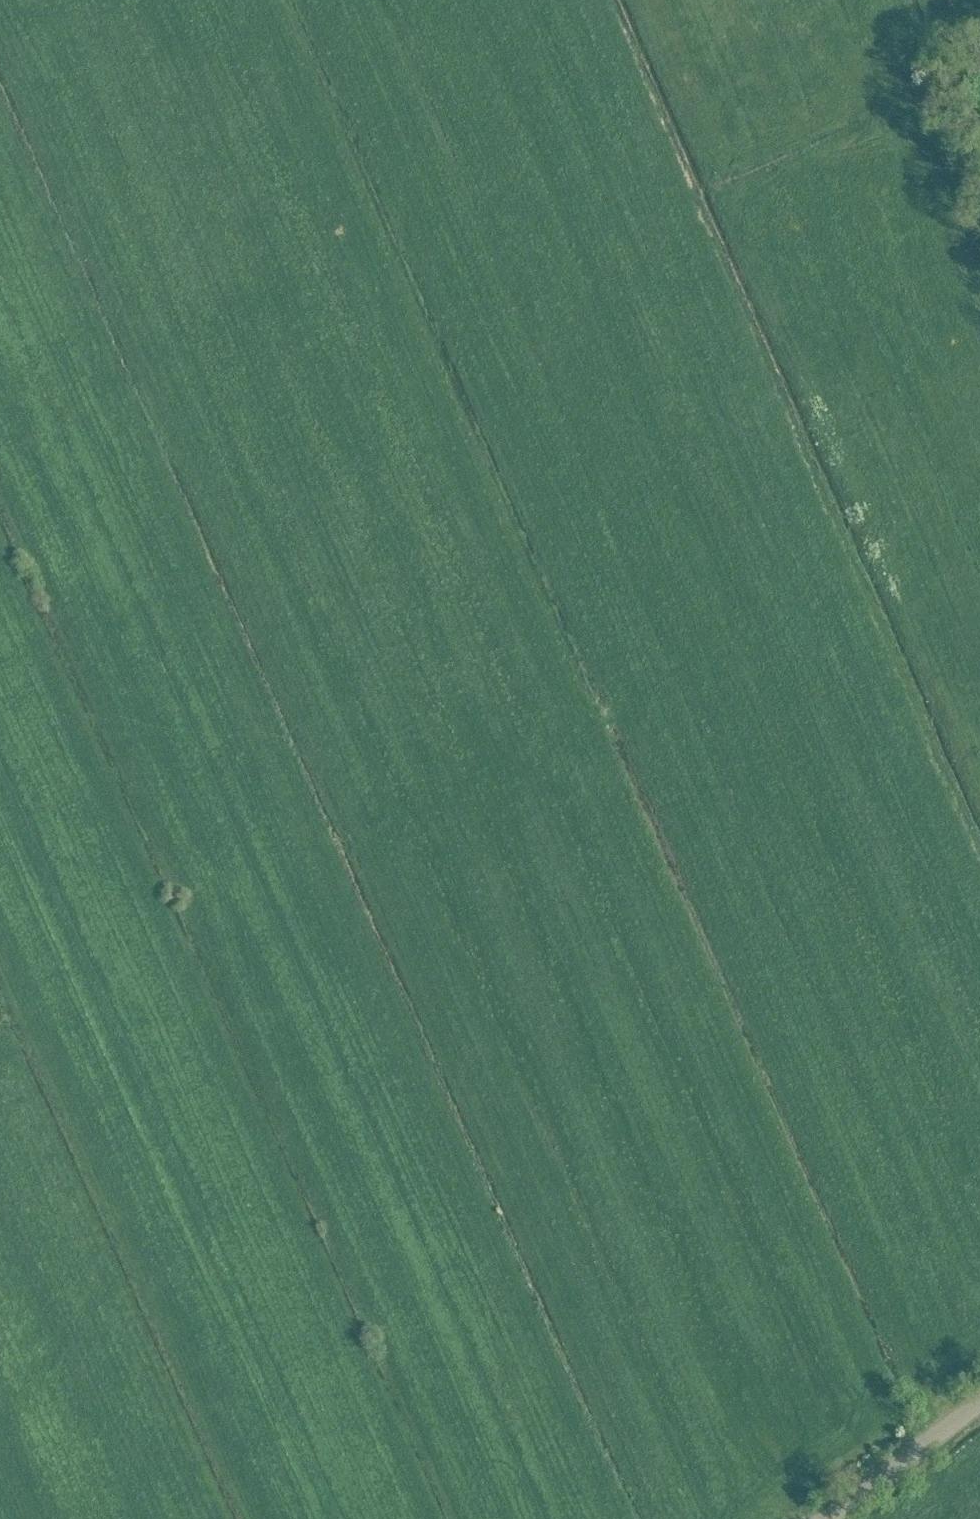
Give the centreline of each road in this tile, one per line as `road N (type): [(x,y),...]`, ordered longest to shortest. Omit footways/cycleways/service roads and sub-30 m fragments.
road 1 (unclassified): [(822,1518),(979,1398)]

